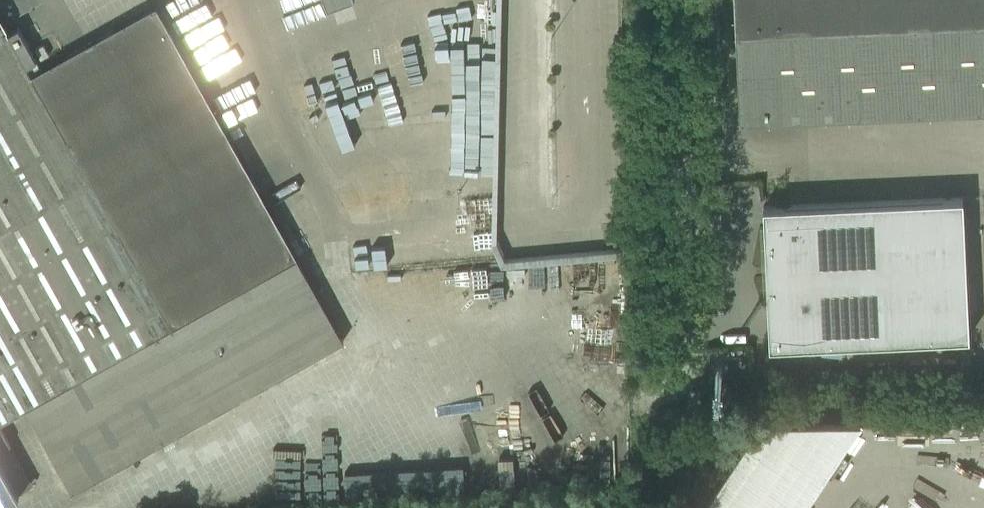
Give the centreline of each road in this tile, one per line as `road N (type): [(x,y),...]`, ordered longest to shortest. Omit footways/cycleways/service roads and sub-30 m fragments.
road 1 (residential): [(682,352),(681,0)]

